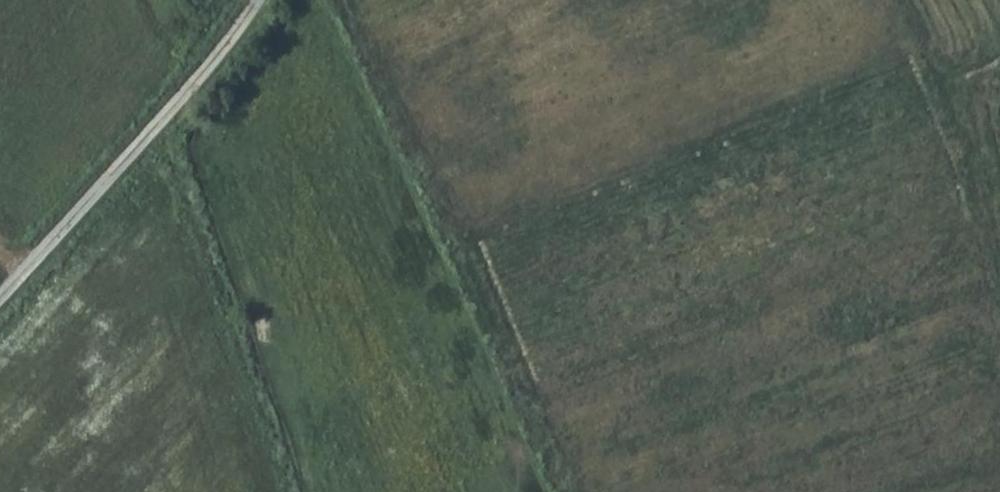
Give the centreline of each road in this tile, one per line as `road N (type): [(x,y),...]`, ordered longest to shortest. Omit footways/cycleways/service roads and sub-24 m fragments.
road 1 (track): [(0,296),(191,91),(257,0)]

